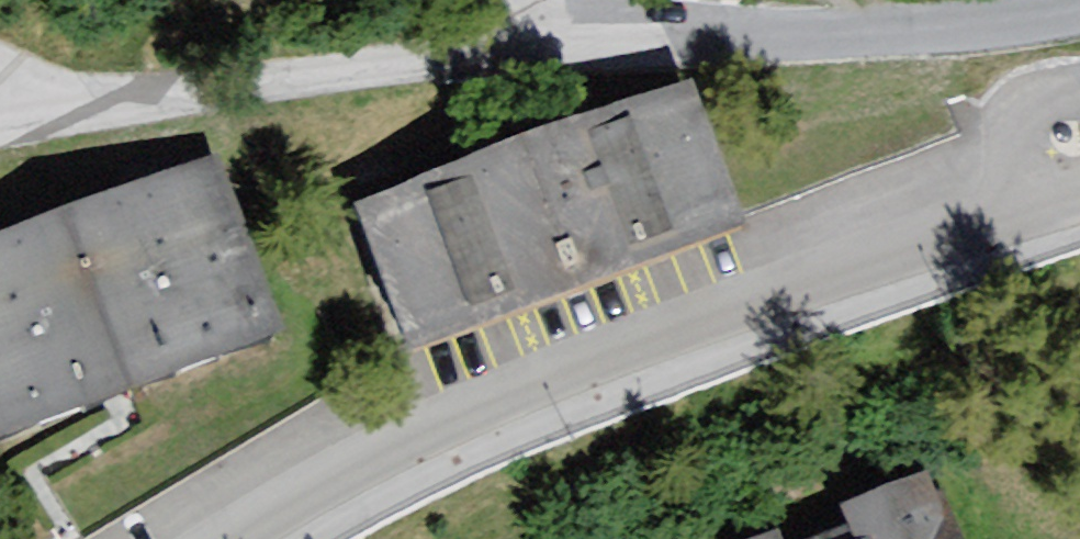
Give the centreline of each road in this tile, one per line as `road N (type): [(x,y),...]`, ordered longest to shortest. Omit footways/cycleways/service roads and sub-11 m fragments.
road 1 (residential): [(1079,18),(786,52),(612,52),(0,139)]
road 2 (residential): [(254,538),(449,422),(1007,211)]
road 3 (residential): [(1007,211),(997,151),(1015,116),(1079,98)]

